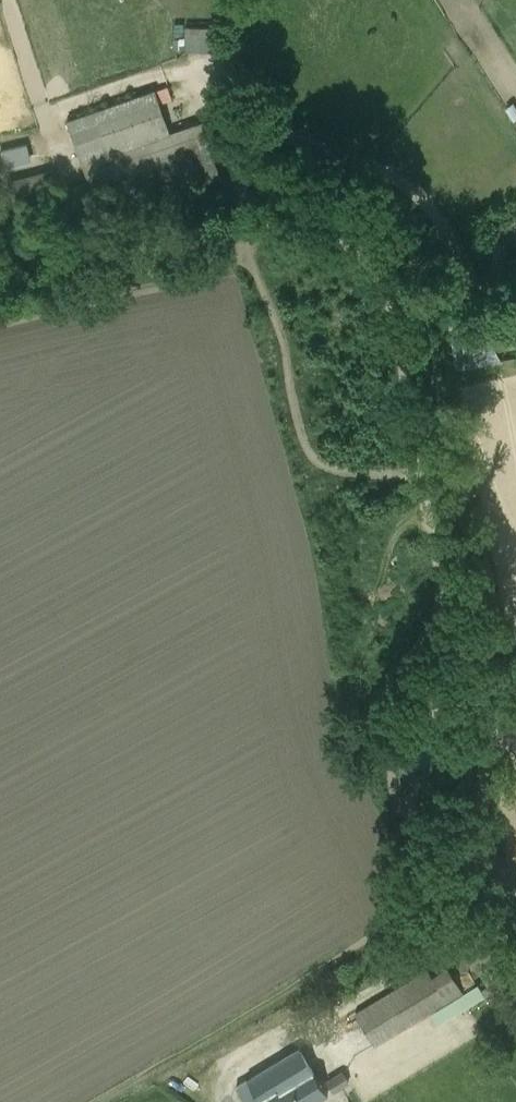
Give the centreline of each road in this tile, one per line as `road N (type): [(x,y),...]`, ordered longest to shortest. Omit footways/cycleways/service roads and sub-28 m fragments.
road 1 (track): [(240,0),(230,120),(248,231),(231,255),(181,281),(0,322)]

